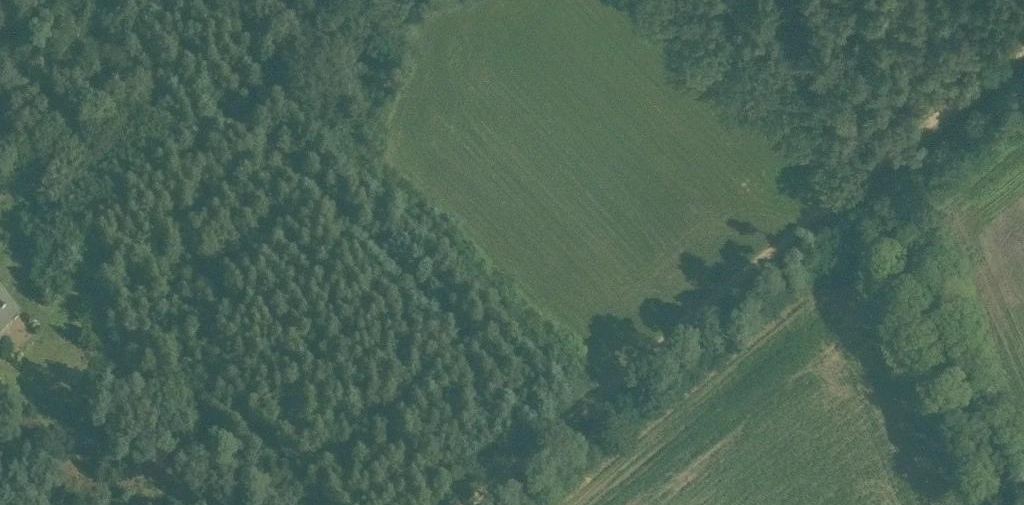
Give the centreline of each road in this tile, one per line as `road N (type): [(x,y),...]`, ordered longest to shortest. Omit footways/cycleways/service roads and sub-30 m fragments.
road 1 (track): [(467,504),(1023,46)]

